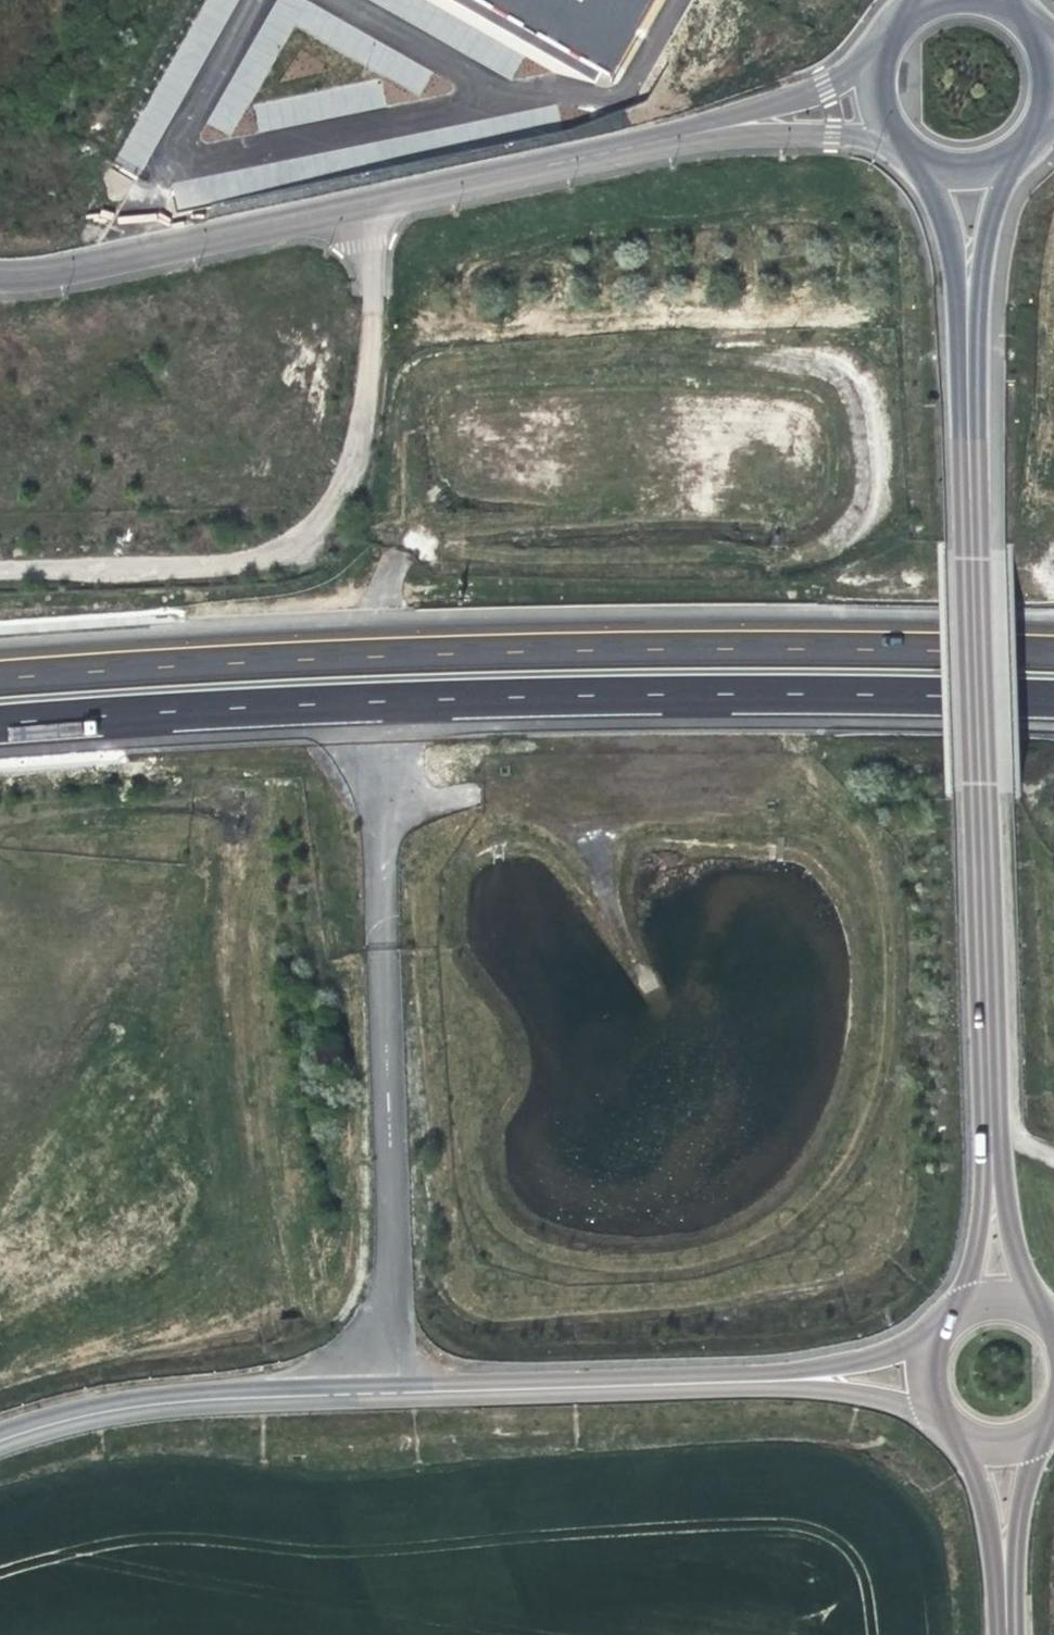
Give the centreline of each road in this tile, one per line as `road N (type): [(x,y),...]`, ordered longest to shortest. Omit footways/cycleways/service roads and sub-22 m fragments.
road 1 (secondary): [(962,190),(996,1300)]
road 2 (motorway): [(0,722),(375,695),(716,691),(1053,700)]
road 3 (motorway): [(1053,652),(657,648),(0,678)]
road 4 (unclassified): [(0,567),(250,559),(333,516),(379,424),(366,206)]
road 5 (tertiary): [(927,1379),(395,1390)]
road 6 (unclassified): [(366,206),(866,101)]
road 7 (unclassified): [(382,959),(395,1390)]
road 8 (tertiary): [(395,1390),(238,1395),(75,1416),(0,1444)]
road 9 (unclassified): [(0,277),(44,279),(366,206)]
road 10 (secondary): [(1008,1446),(1012,1634)]
road 11 (secondary): [(866,101),(887,154),(908,173),(962,190)]
road 12 (secondary): [(938,0),(900,19),(880,42),(866,101)]

